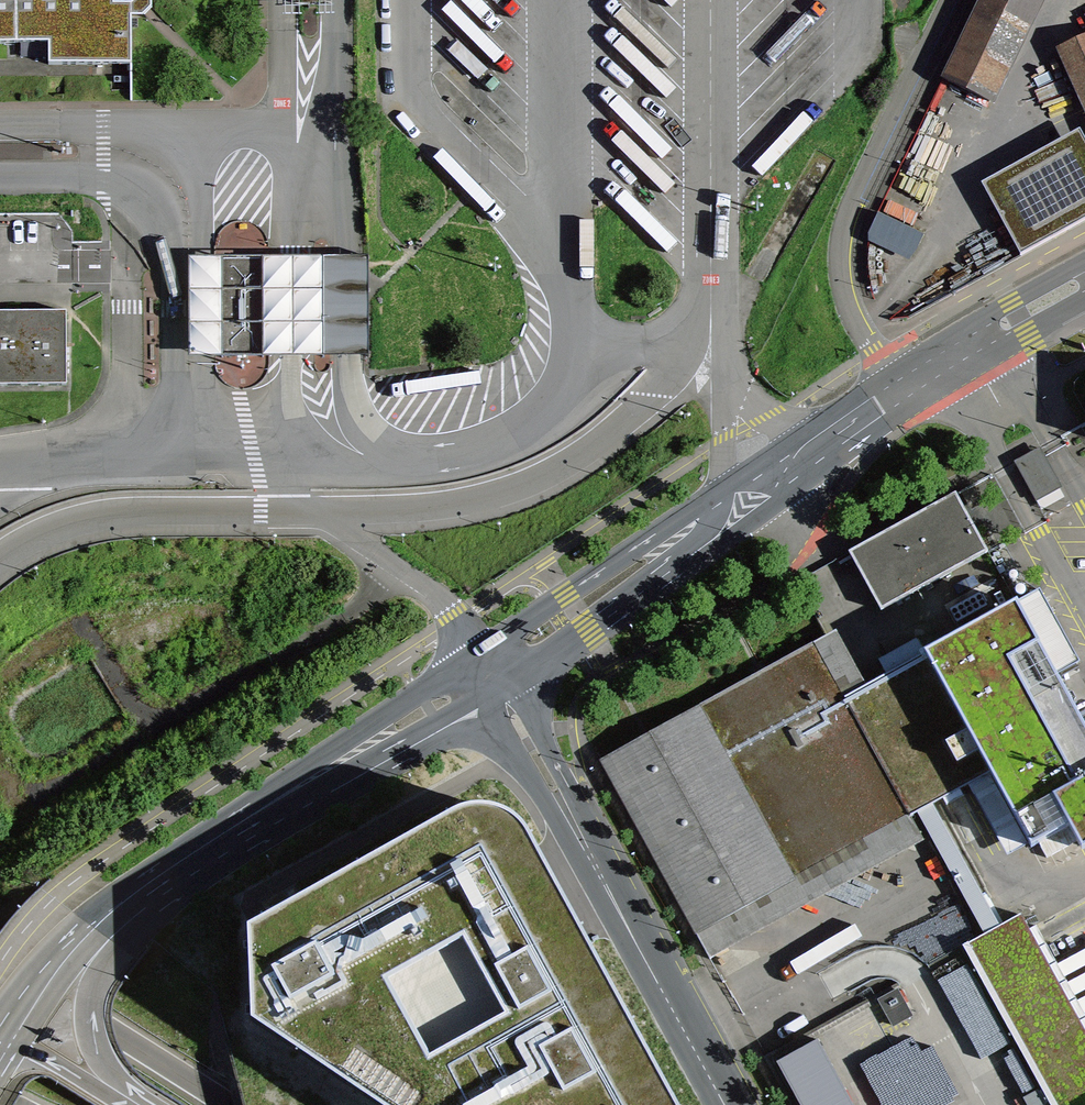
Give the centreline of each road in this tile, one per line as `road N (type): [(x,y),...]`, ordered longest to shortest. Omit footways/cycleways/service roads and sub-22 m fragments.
road 1 (secondary): [(908,394),(484,672)]
road 2 (tertiary): [(725,1104),(484,672)]
road 3 (secondary): [(484,672),(103,931)]
road 4 (residential): [(908,394),(855,309),(844,275),(847,244),(963,0)]
road 5 (motorway): [(0,561),(67,524),(117,514),(336,513)]
road 6 (motorway): [(234,1104),(0,953)]
road 7 (tertiary): [(336,513),(380,558),(449,605),(484,672)]
road 8 (secondary): [(1084,283),(908,394)]
road 9 (motorway): [(123,1095),(91,1027),(103,931)]
road 10 (secondary): [(103,931),(38,987),(9,1031)]
road 11 (motorway): [(123,1095),(9,1031)]

